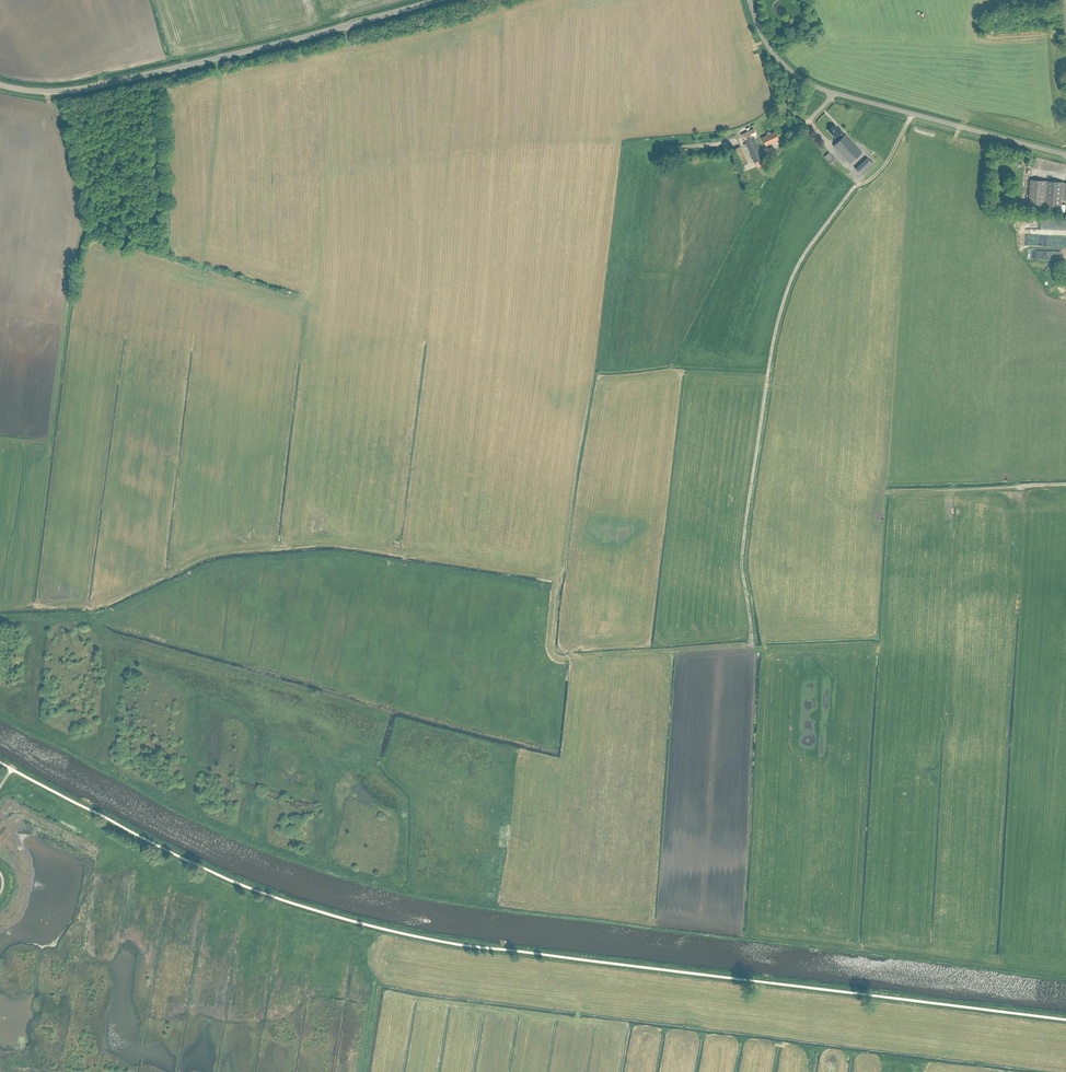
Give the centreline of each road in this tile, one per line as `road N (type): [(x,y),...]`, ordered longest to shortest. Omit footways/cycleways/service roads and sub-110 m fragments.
road 1 (track): [(913,114),(884,165),(853,188),(809,247),(782,304),(742,560),(751,646)]
road 2 (tertiary): [(437,0),(82,88),(0,84)]
road 3 (unclassified): [(1065,155),(812,84),(771,51),(749,0)]

